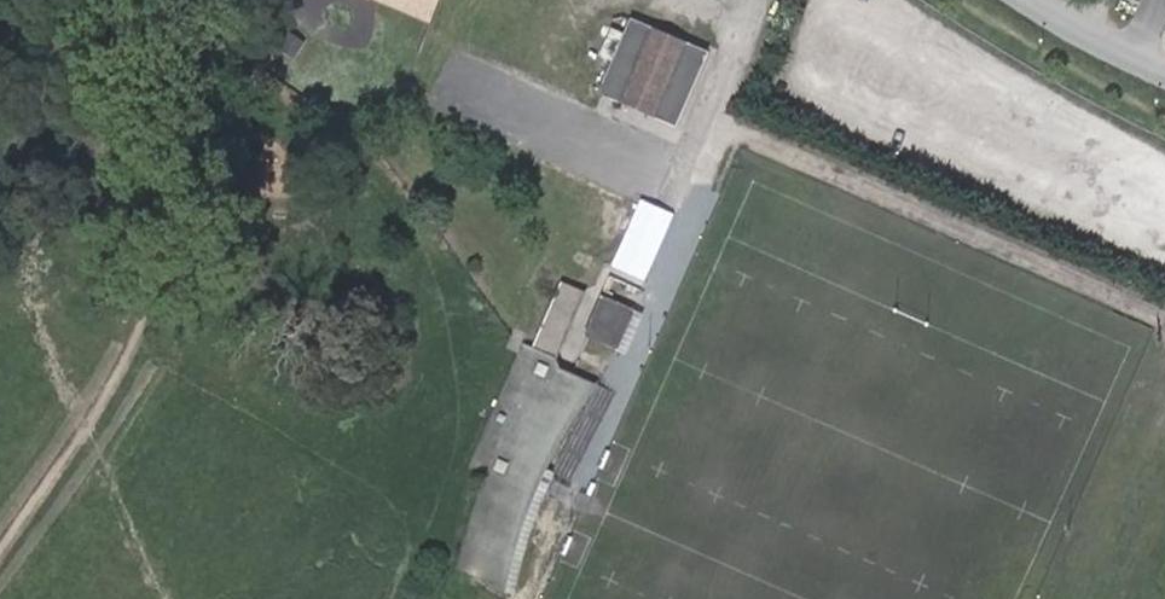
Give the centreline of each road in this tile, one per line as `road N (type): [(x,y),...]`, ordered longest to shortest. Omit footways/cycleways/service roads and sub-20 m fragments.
road 1 (residential): [(1047,0),(1164,69)]

